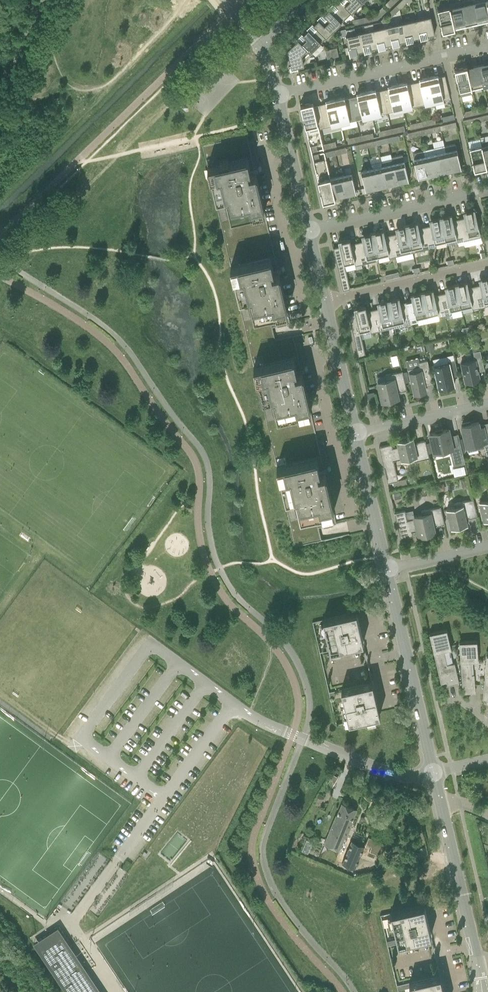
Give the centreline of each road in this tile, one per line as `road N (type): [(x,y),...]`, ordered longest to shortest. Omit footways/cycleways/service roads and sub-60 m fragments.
road 1 (unclassified): [(436,790),(230,709)]
road 2 (residential): [(277,96),(487,45)]
road 3 (tertiary): [(433,775),(388,571)]
road 4 (residential): [(306,229),(487,187)]
road 5 (residential): [(323,303),(487,263)]
road 6 (tertiary): [(478,967),(442,808)]
road 7 (tertiary): [(388,571),(356,434)]
road 8 (tertiary): [(306,229),(277,96)]
road 9 (tertiary): [(356,434),(323,303)]
road 10 (residential): [(356,434),(487,406)]

